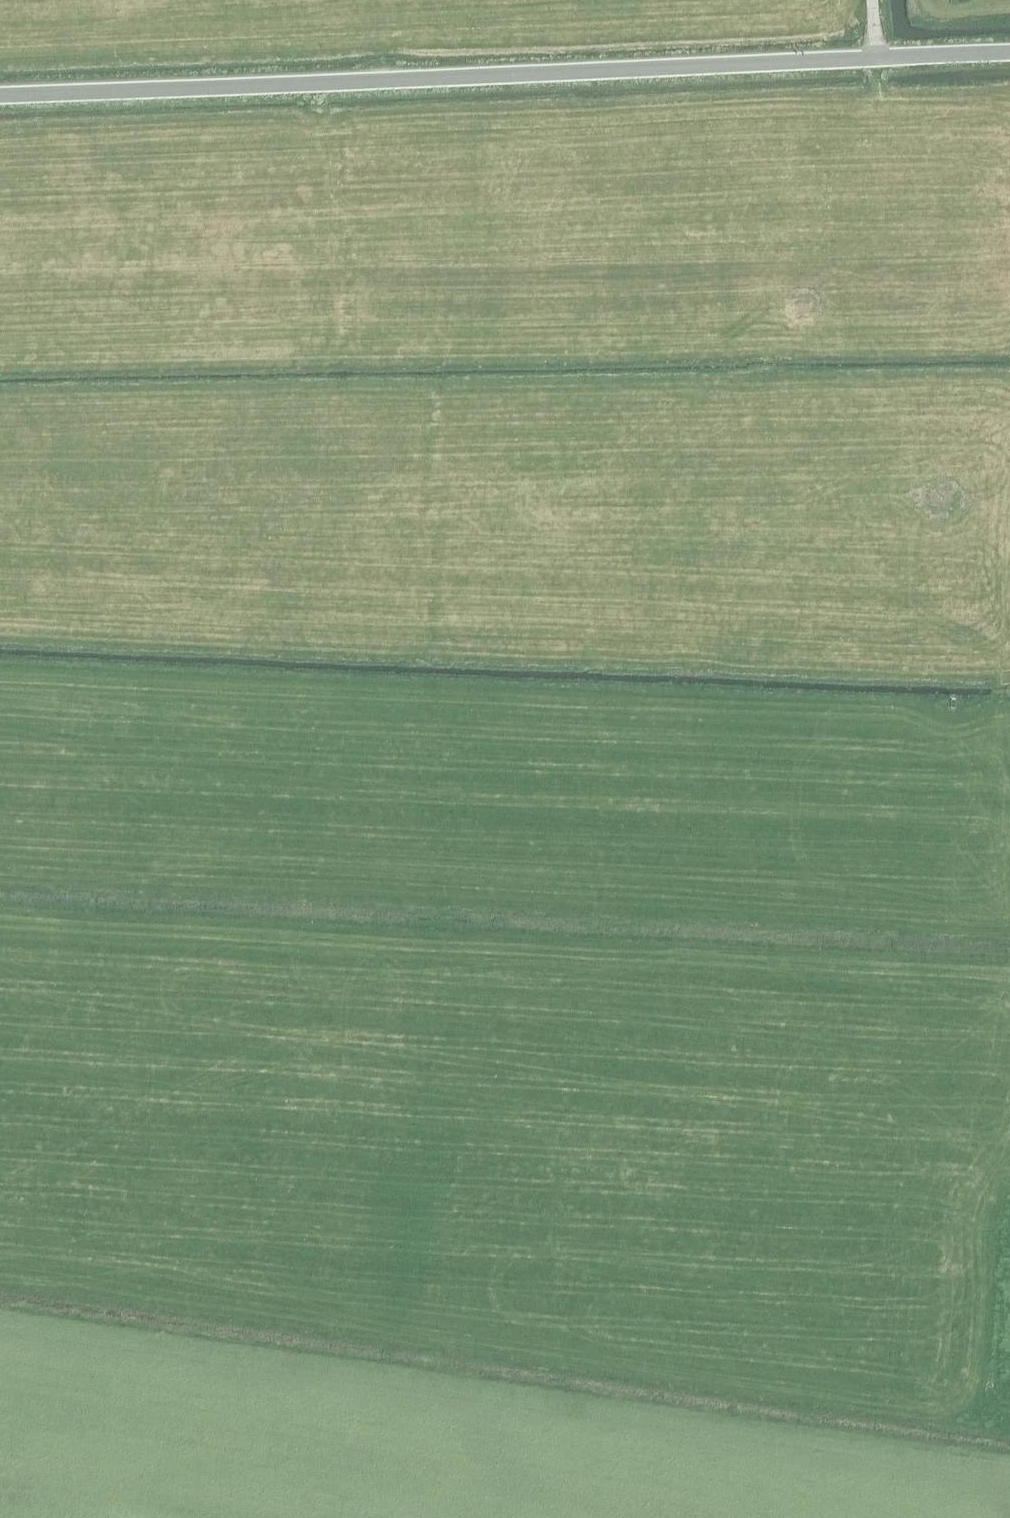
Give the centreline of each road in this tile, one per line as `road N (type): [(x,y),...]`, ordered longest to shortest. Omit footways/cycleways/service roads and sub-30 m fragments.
road 1 (unclassified): [(0,97),(1009,51)]

